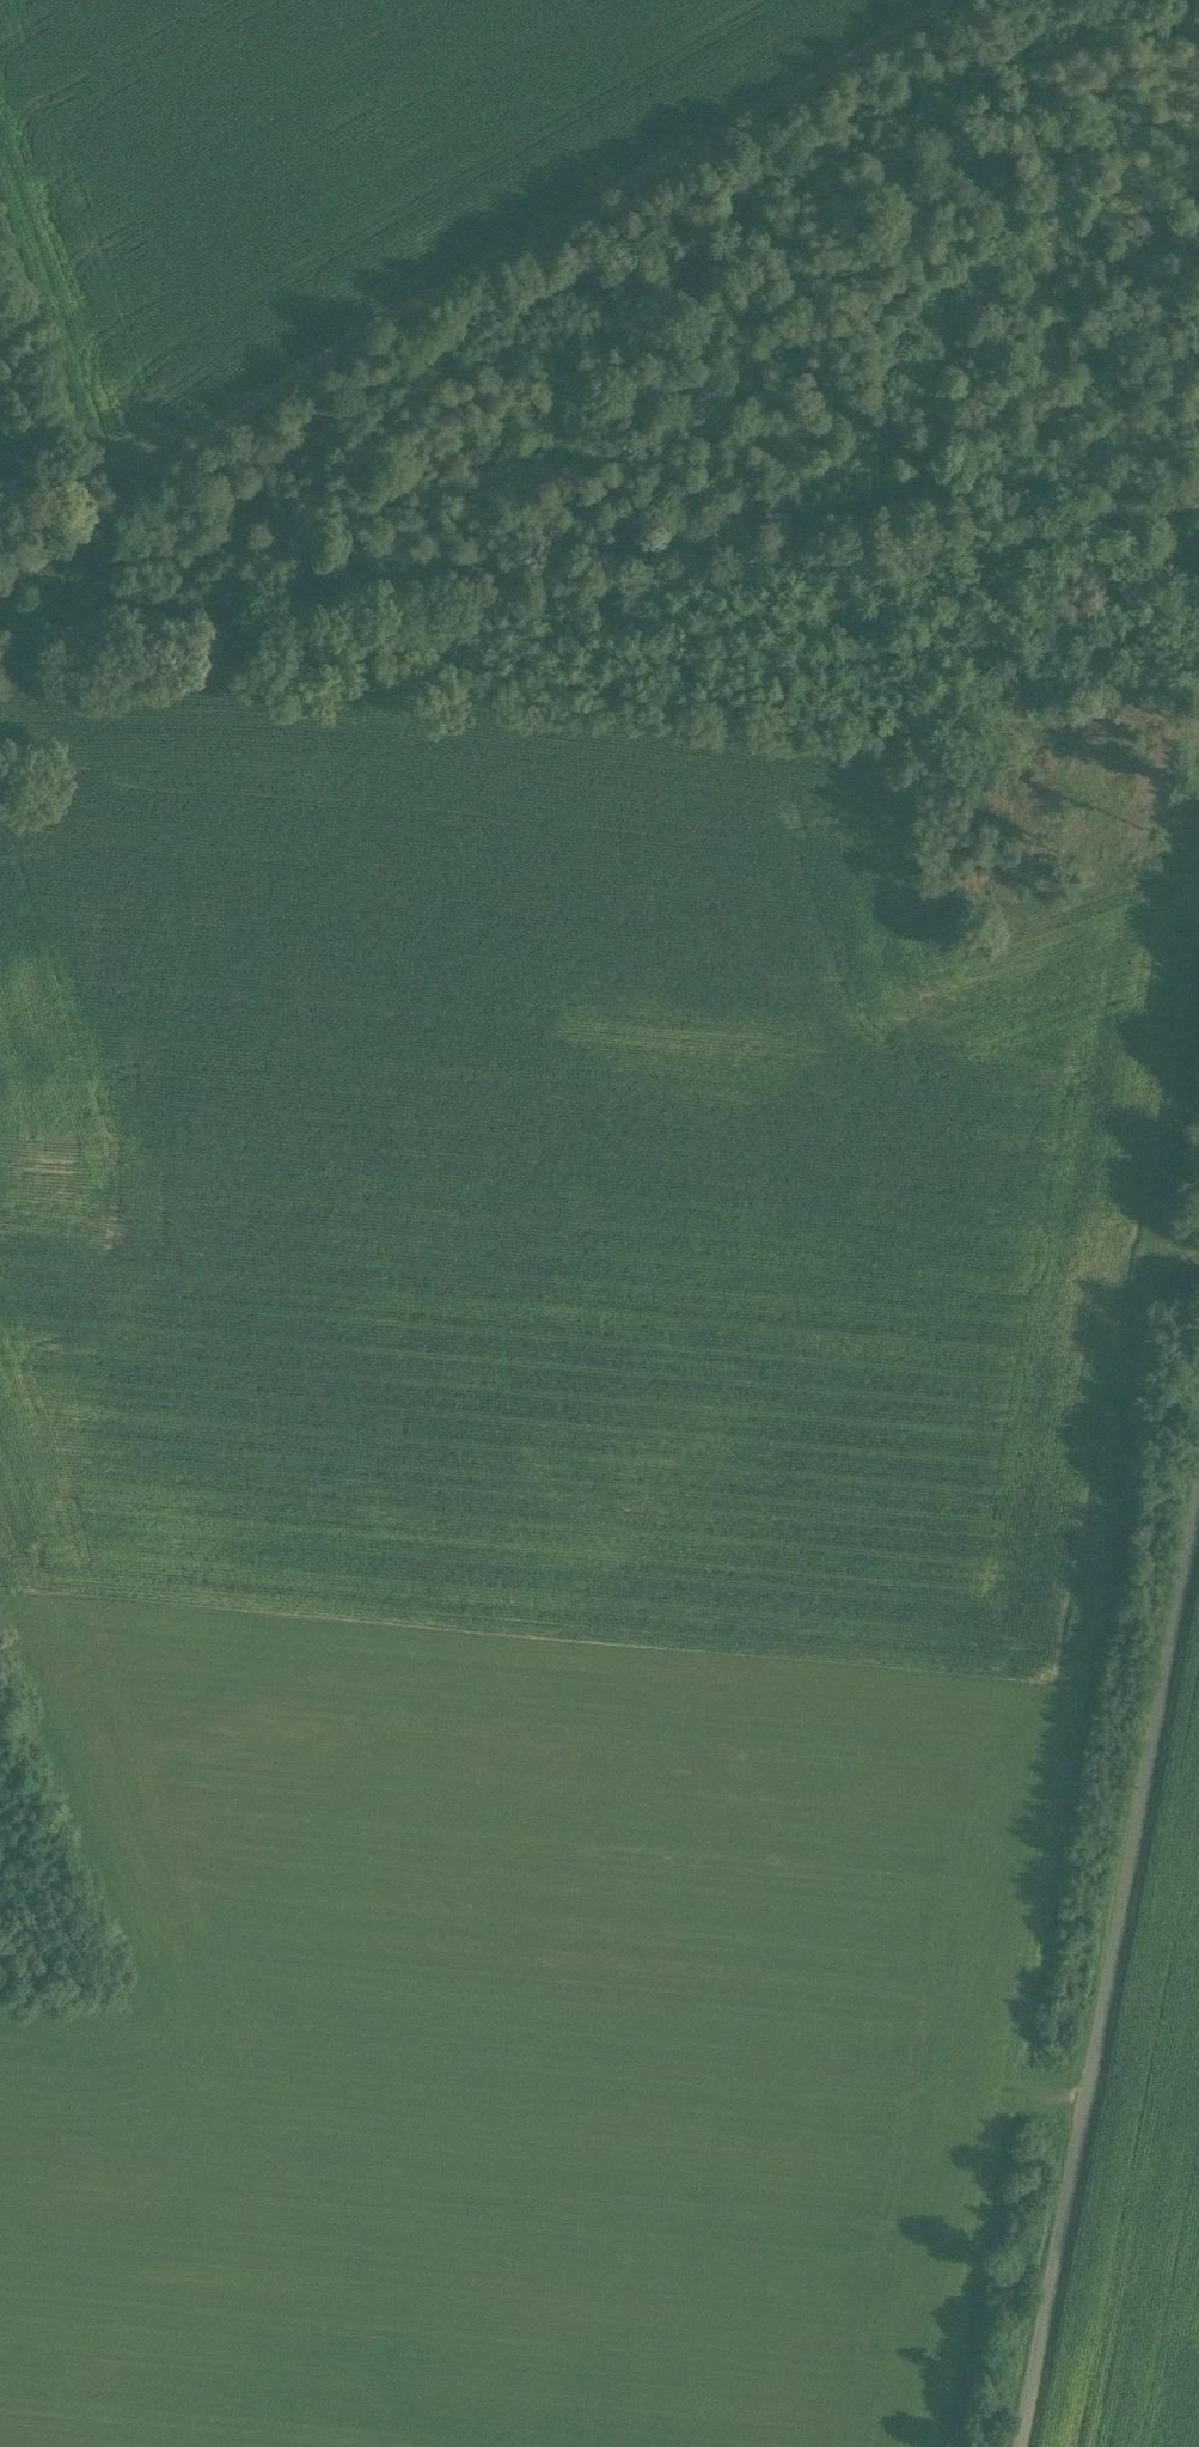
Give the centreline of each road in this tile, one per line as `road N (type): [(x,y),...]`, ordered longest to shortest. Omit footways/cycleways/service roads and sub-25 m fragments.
road 1 (unclassified): [(0,589),(946,0)]
road 2 (unclassified): [(1024,2446),(1198,1515)]

